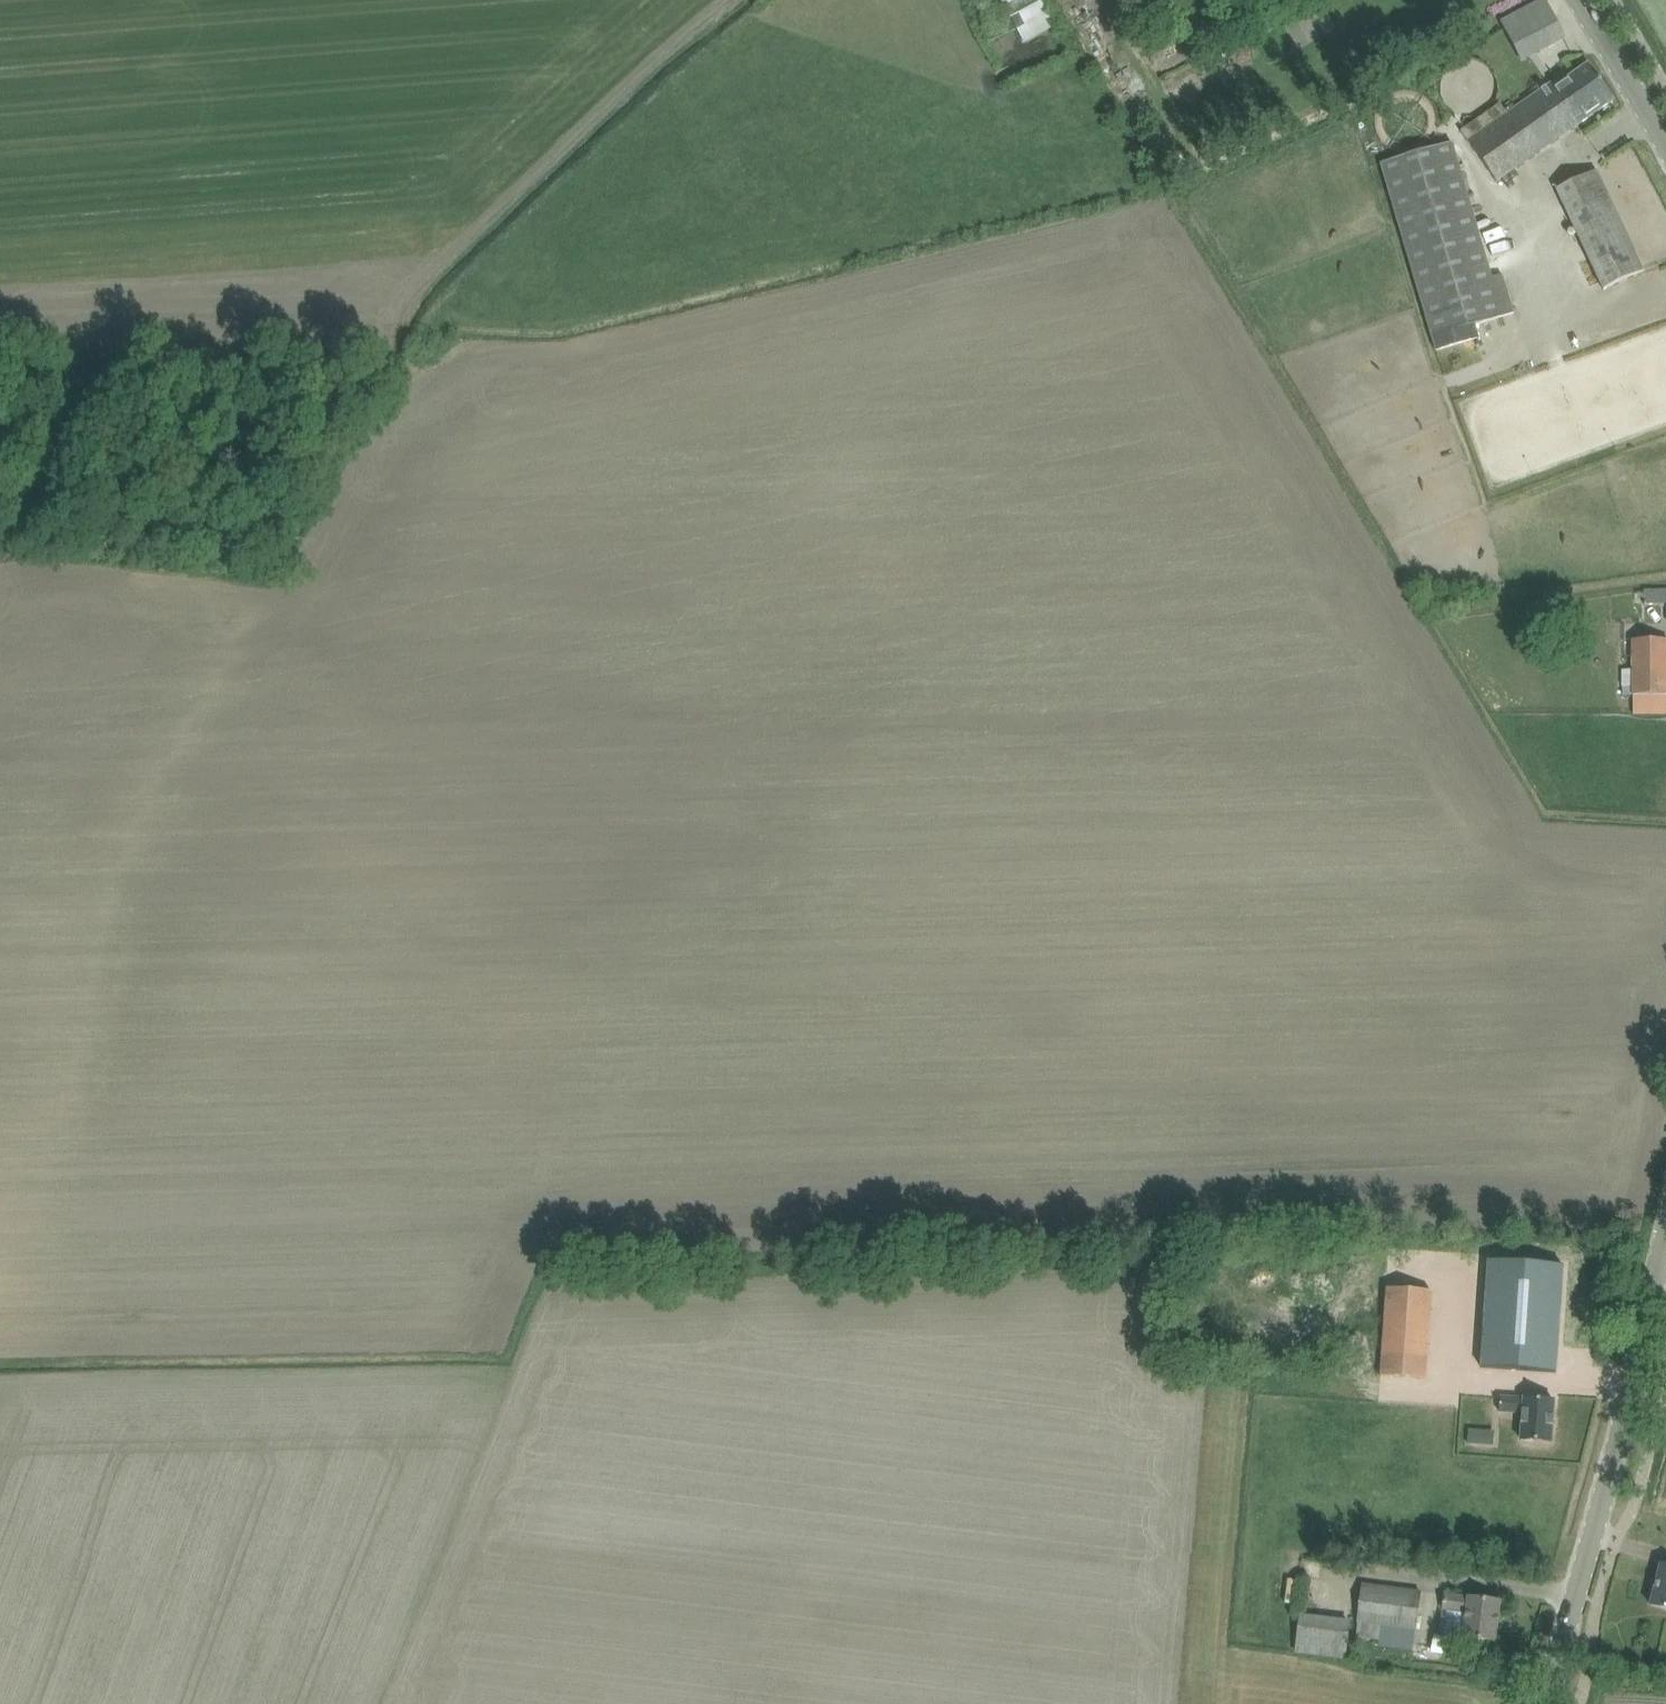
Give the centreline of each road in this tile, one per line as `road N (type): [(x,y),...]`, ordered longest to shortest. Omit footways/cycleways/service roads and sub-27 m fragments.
road 1 (tertiary): [(1543,1703),(1665,1232)]
road 2 (tertiary): [(1665,120),(1589,0)]

